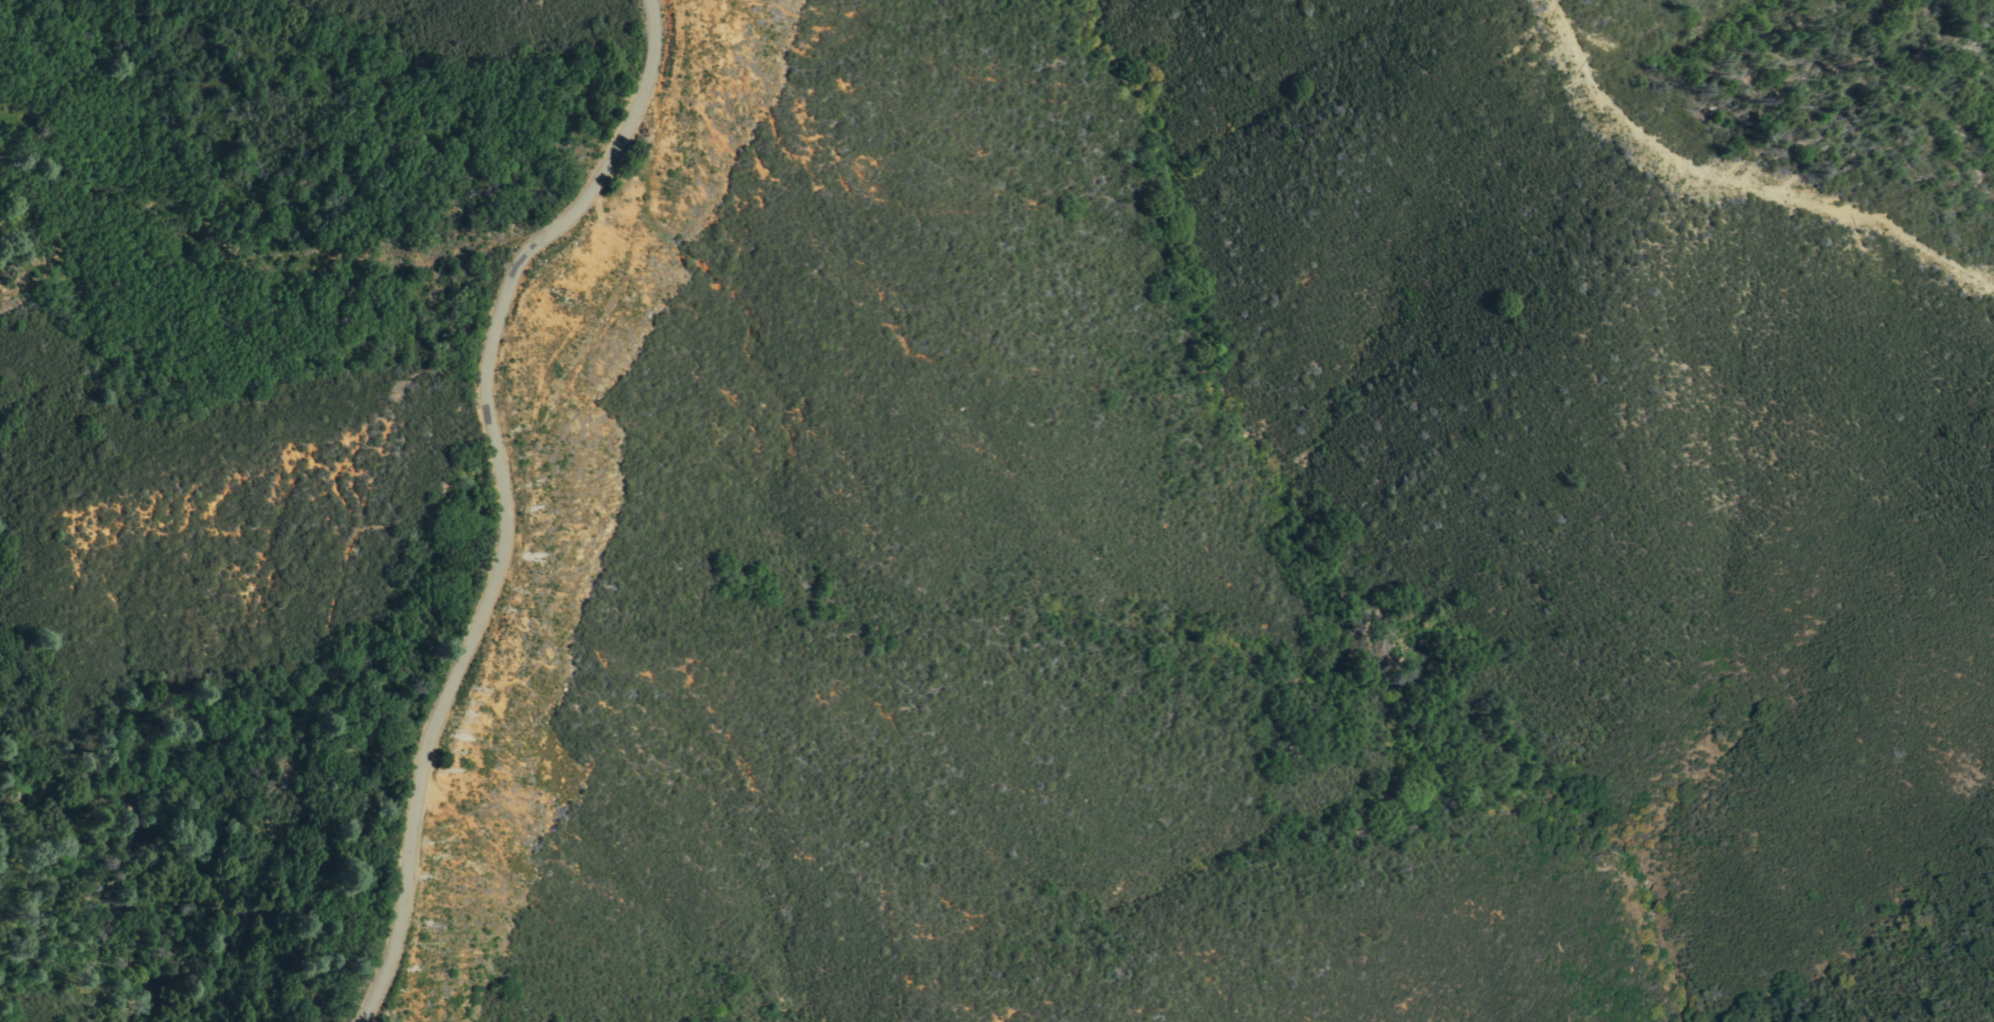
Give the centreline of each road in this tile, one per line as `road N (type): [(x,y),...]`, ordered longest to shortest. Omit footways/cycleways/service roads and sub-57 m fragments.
road 1 (residential): [(651,0),(655,74),(628,141),(584,208),(535,246),(516,280),(493,388),(505,490),(502,558),(427,738),(397,929),(360,1021)]
road 2 (residential): [(1556,0),(1600,90),(1677,154),(1898,220),(1993,284)]

